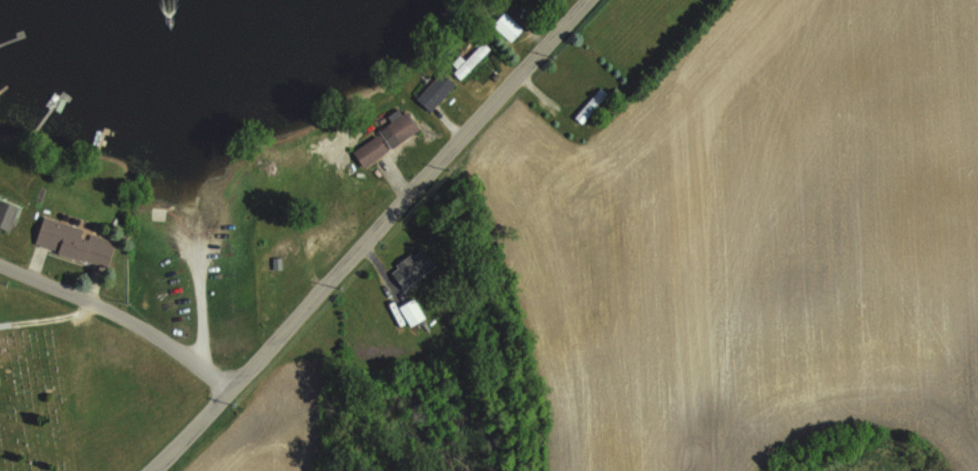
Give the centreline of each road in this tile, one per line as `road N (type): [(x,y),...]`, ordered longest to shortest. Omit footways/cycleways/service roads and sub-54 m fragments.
road 1 (residential): [(151,470),(587,0)]
road 2 (residential): [(229,389),(196,357),(119,314),(0,265)]

